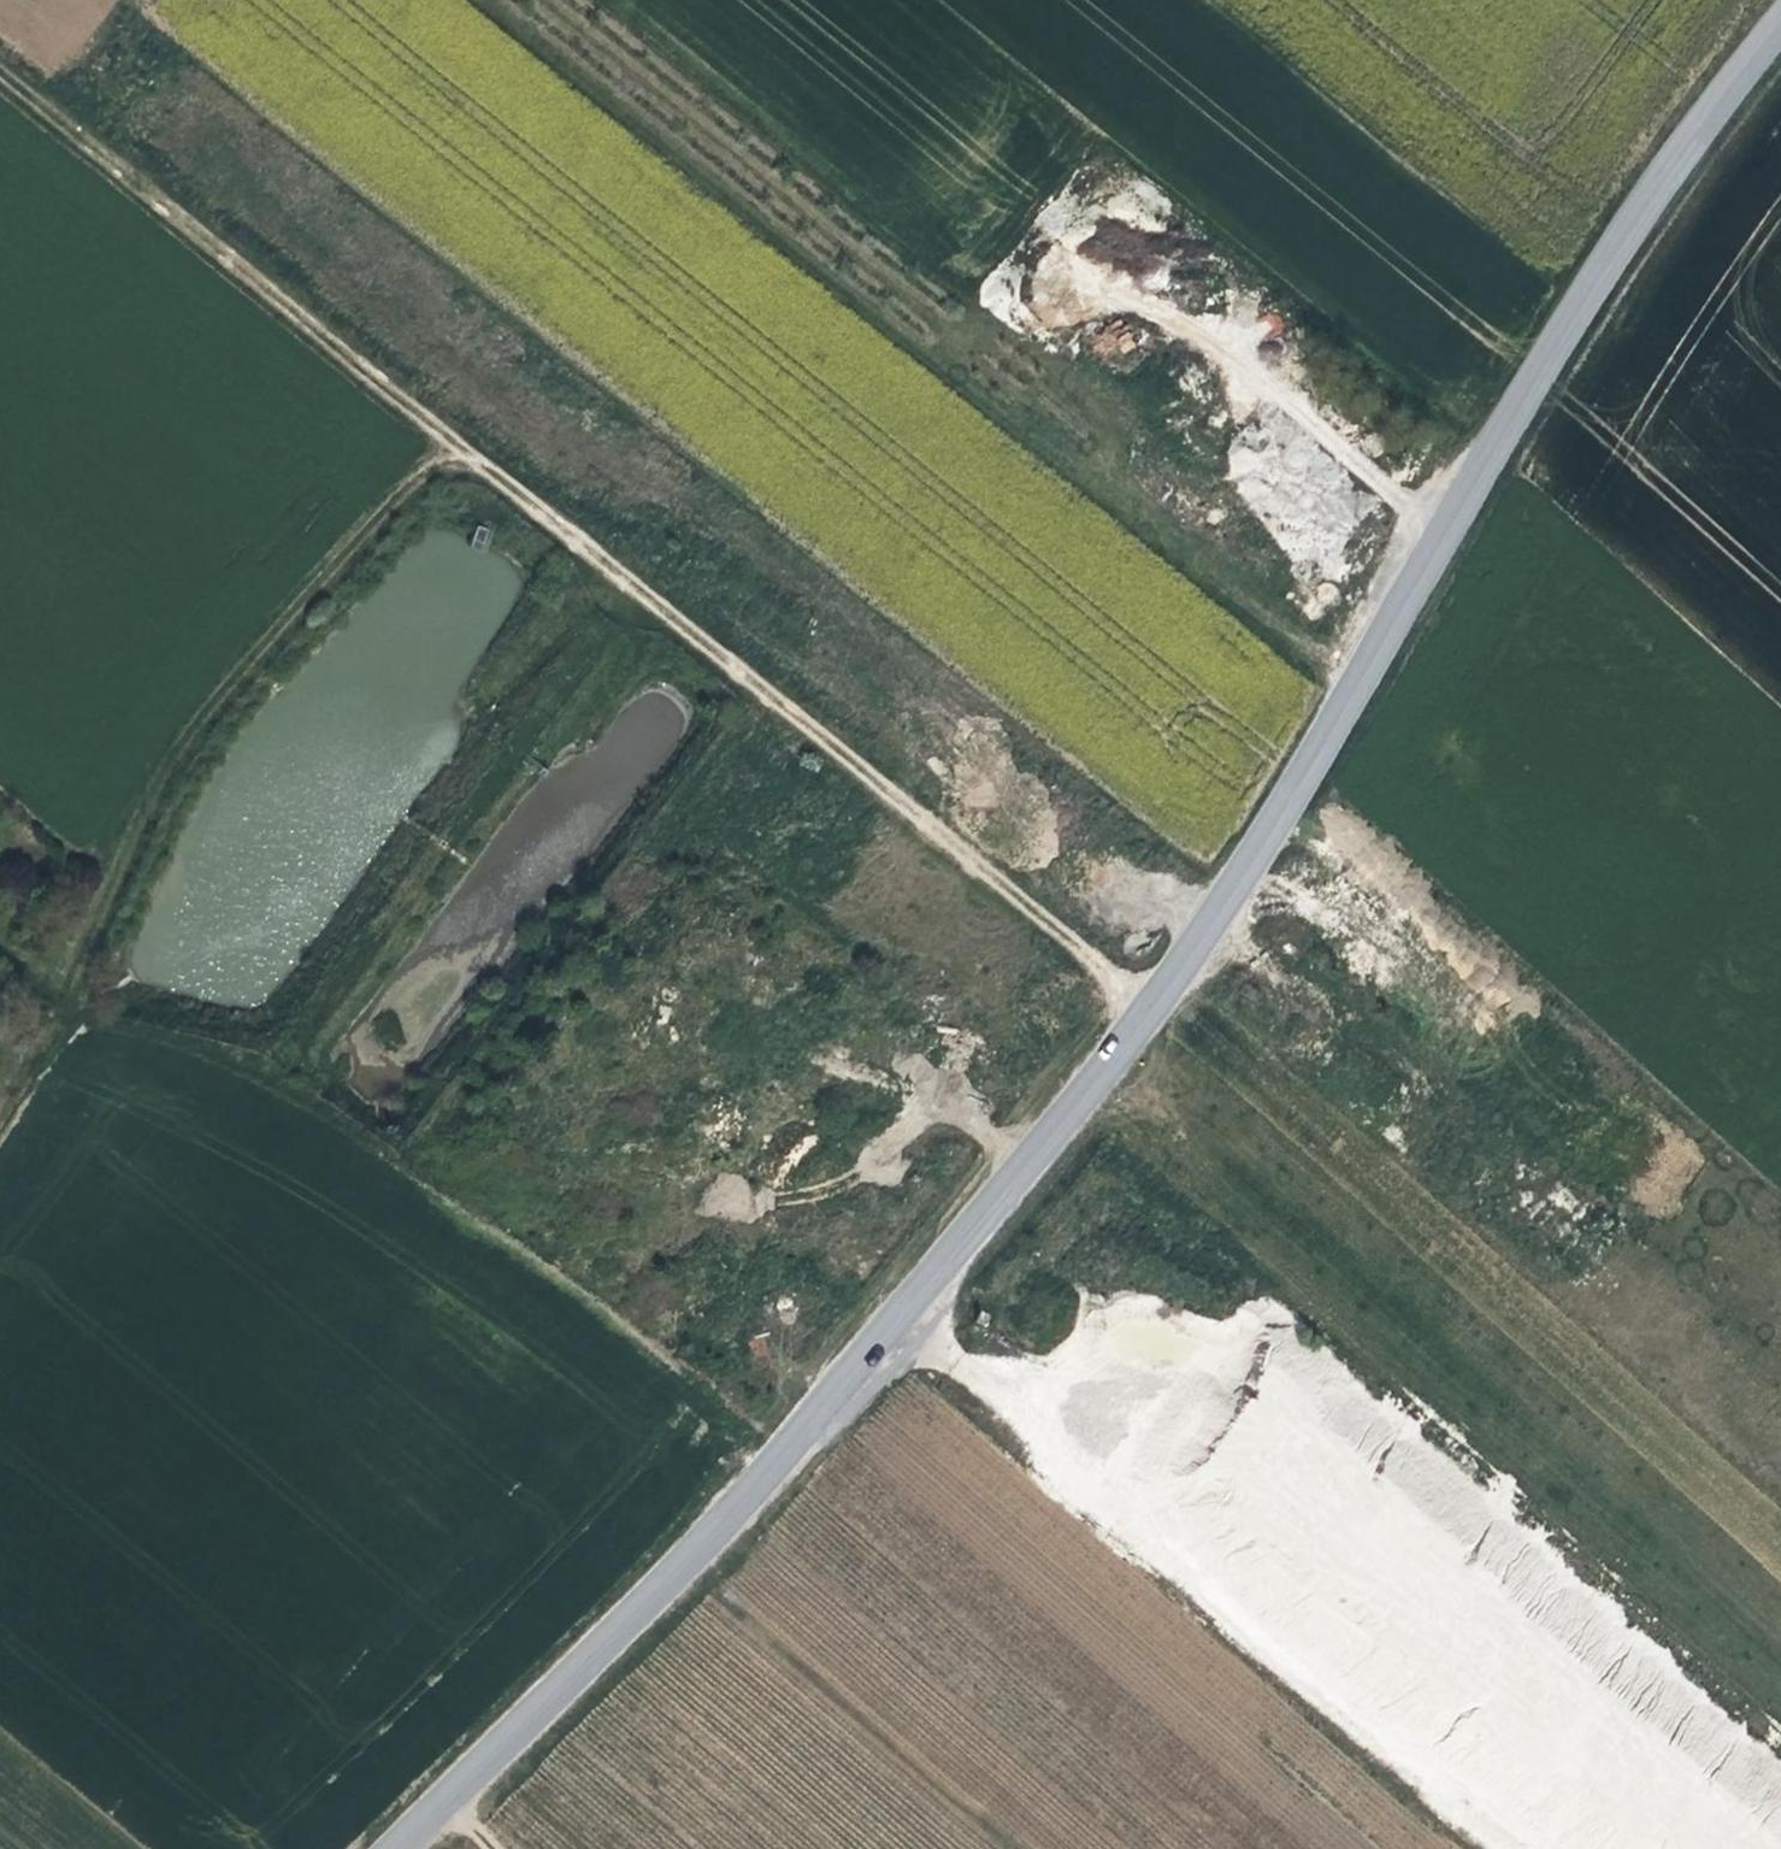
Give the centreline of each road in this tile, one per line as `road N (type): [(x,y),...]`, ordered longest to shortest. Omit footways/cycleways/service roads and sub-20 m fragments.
road 1 (tertiary): [(414,1848),(894,1335),(1151,1001),(1585,289),(1780,14)]
road 2 (track): [(1151,1001),(0,63)]
road 3 (track): [(464,444),(258,660),(177,779),(75,1003),(0,1120)]

